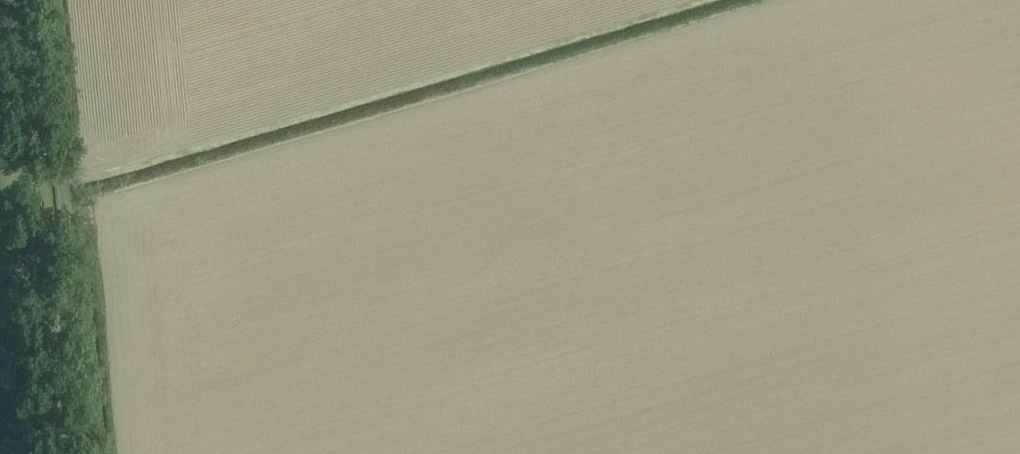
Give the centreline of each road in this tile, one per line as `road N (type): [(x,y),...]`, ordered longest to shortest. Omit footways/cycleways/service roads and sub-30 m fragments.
road 1 (track): [(84,453),(42,0)]

